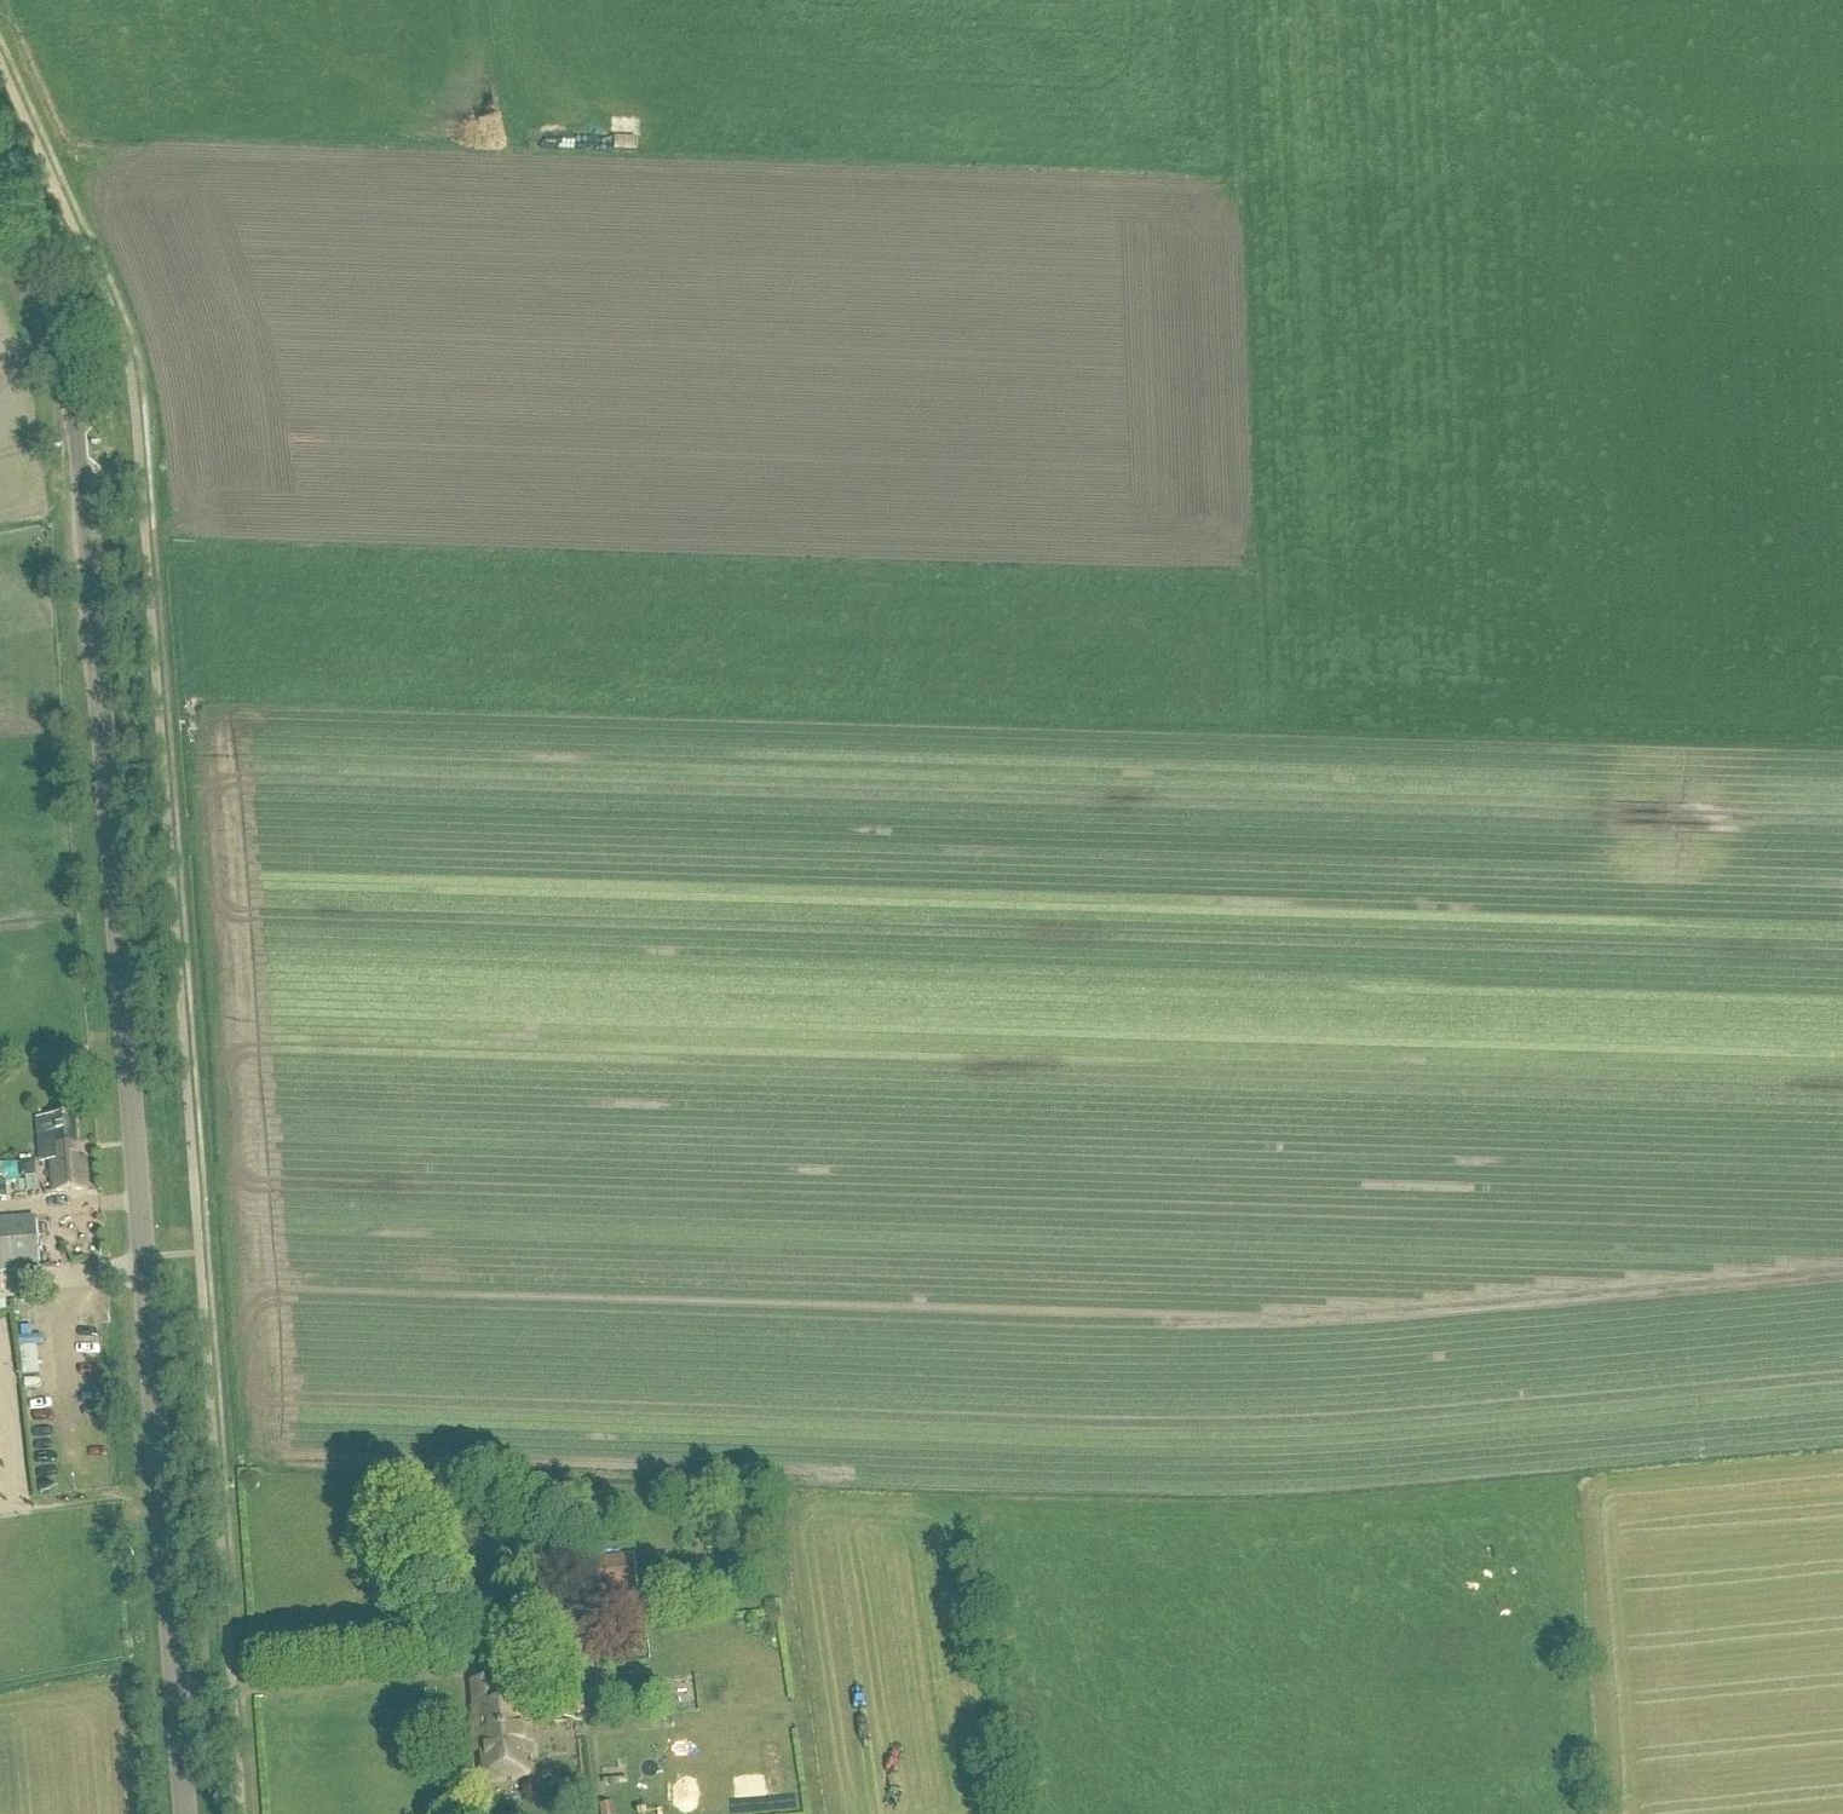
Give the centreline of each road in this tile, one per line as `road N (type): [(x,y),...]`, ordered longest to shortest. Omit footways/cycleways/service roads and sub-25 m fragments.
road 1 (unclassified): [(185,1813),(78,411),(53,309),(0,186)]

